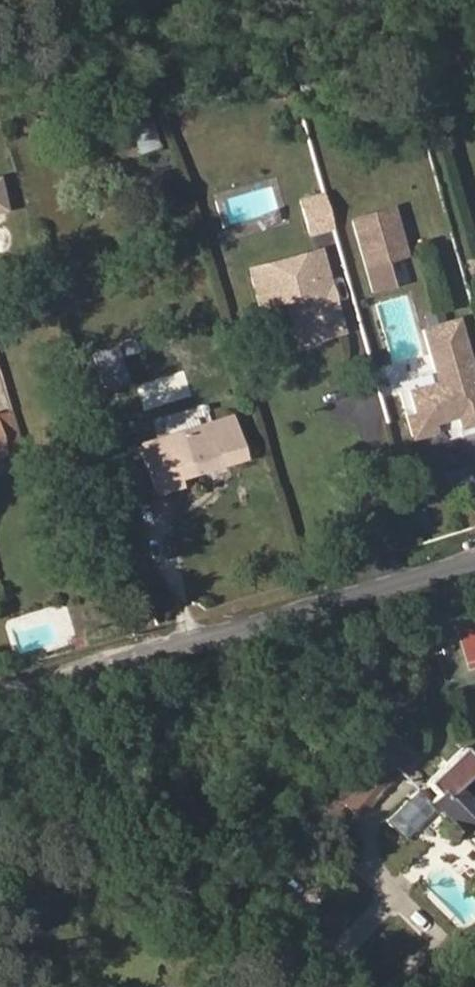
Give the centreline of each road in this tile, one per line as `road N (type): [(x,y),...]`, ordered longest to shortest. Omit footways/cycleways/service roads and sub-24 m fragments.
road 1 (residential): [(0,701),(474,563)]

